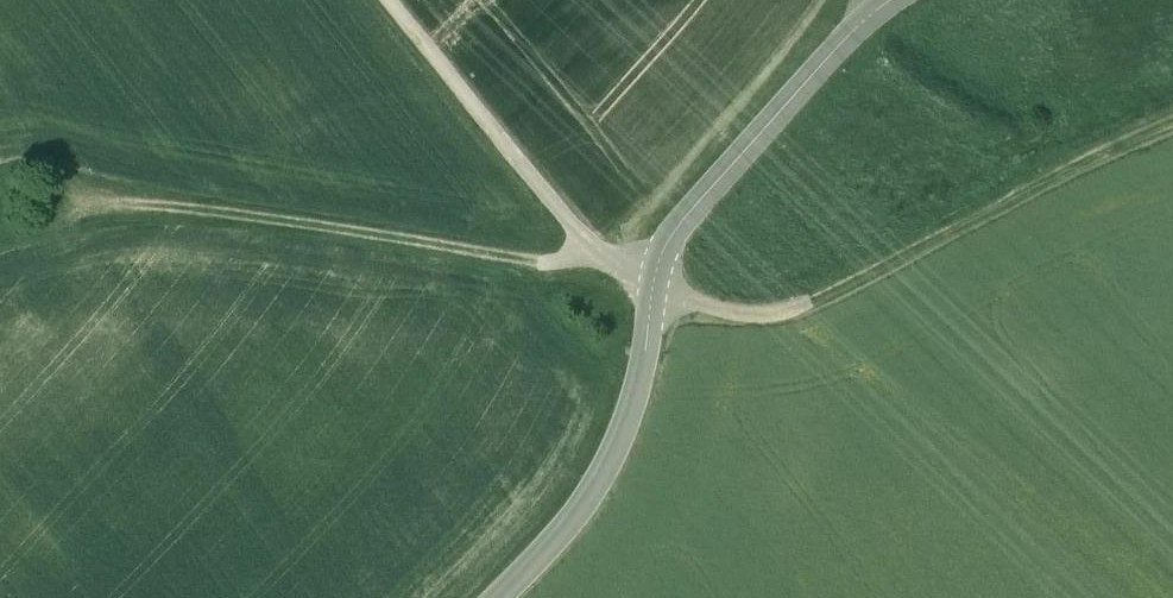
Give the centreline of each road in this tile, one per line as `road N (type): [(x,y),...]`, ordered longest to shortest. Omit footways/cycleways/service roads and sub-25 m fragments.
road 1 (track): [(598,270),(545,273),(133,220),(51,236)]
road 2 (track): [(1172,124),(777,314)]
road 3 (unclassified): [(502,597),(573,516),(616,443),(651,357),(689,220)]
road 4 (track): [(598,270),(585,240),(391,0)]
road 5 (unclassified): [(893,0),(843,42),(689,220)]

